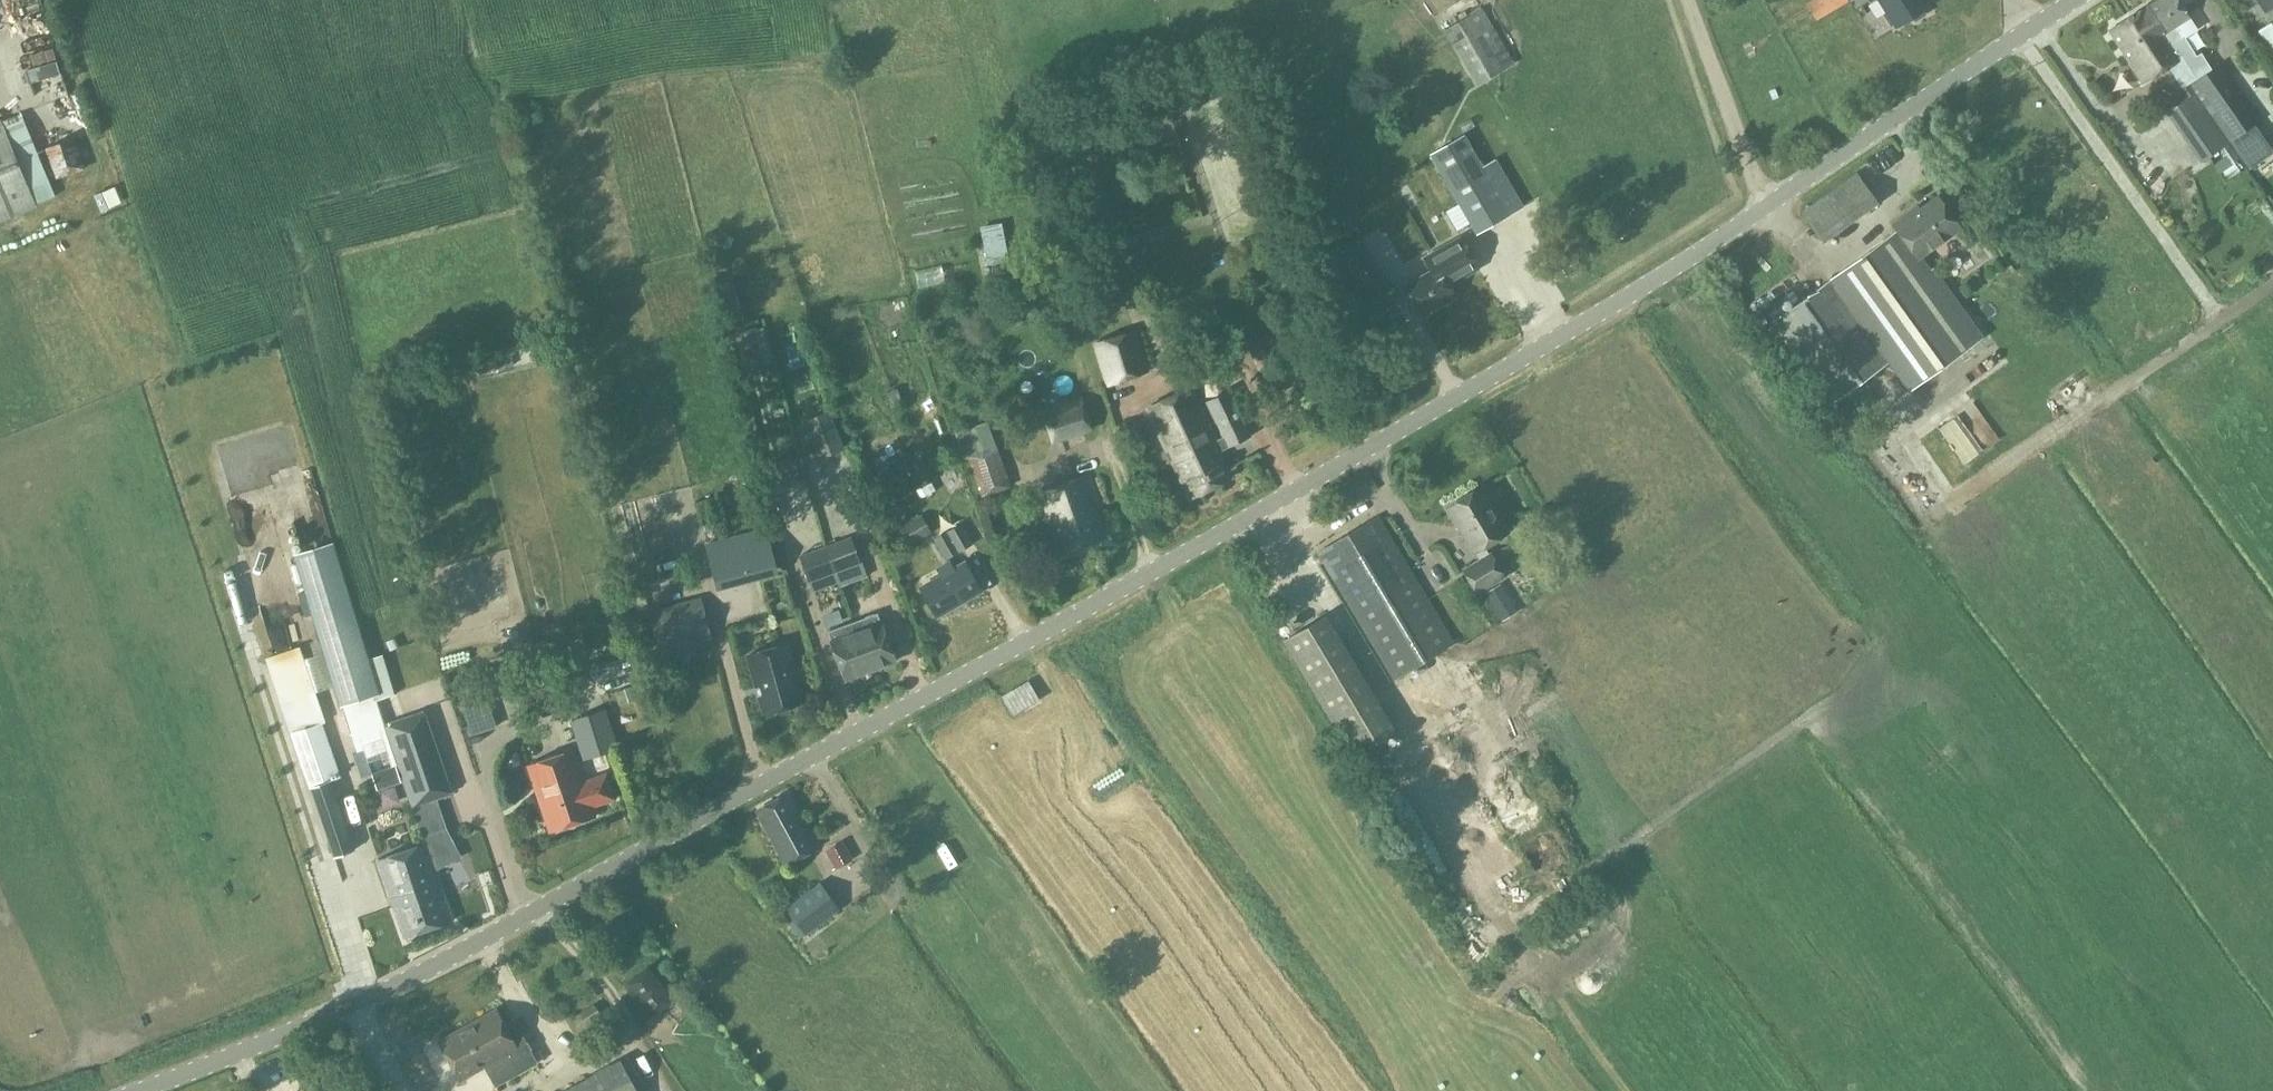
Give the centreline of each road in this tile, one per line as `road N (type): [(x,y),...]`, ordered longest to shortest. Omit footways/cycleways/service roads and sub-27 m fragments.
road 1 (unclassified): [(135,1090),(459,952),(552,892),(1287,496),(1567,329),(2071,0)]

